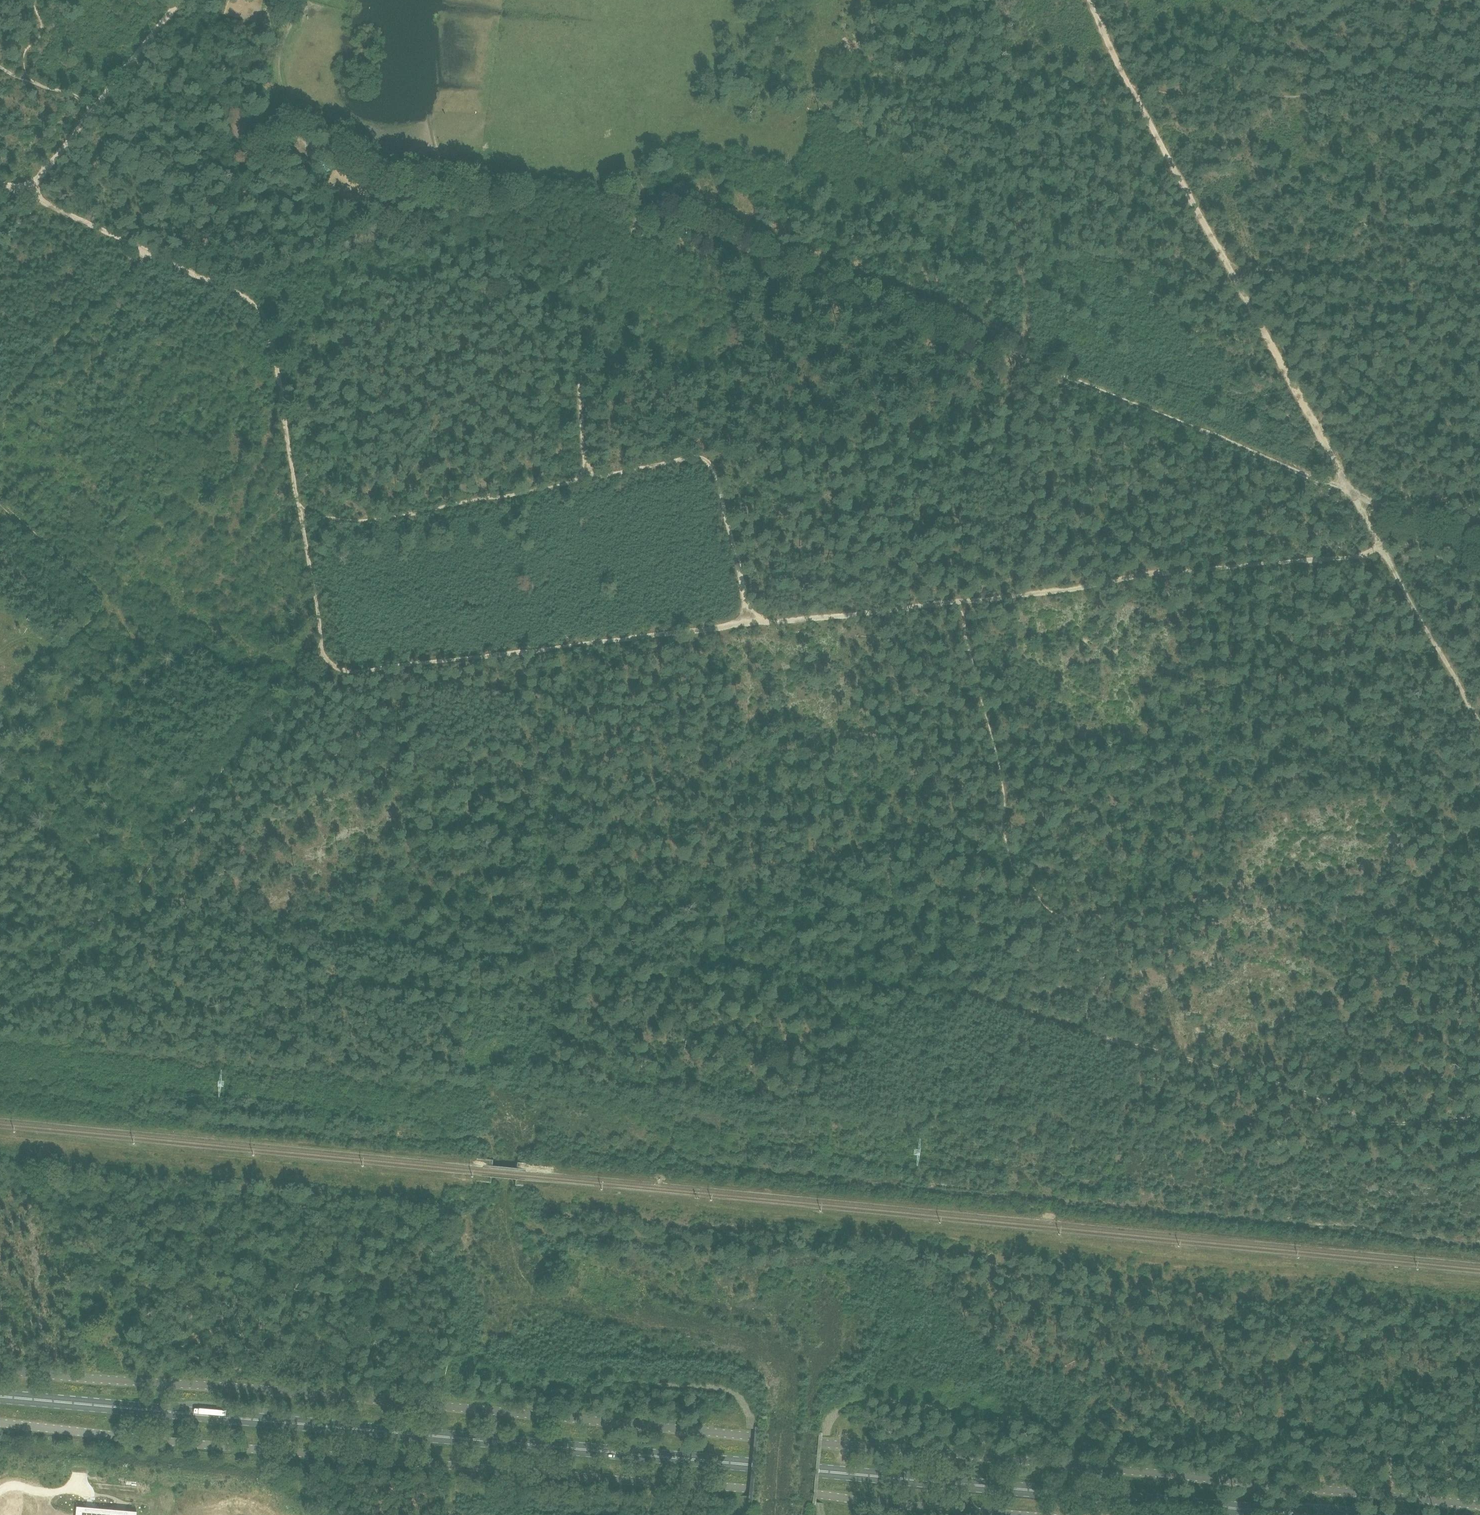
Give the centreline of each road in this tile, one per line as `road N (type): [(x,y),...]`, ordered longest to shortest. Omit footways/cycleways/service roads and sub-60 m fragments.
road 1 (unclassified): [(1479,1507),(0,1370)]
road 2 (primary): [(1288,1514),(0,1398)]
road 3 (track): [(1351,491),(653,213),(633,235),(590,345),(586,475)]
road 4 (unclassified): [(0,1423),(1024,1514)]
road 5 (track): [(747,624),(714,469),(703,458),(586,475),(385,520),(299,512)]
road 6 (track): [(1089,0),(1351,491)]
road 7 (track): [(26,195),(260,308),(299,512)]
road 8 (track): [(325,653),(335,668),(359,671),(747,624)]
road 9 (track): [(963,602),(1384,549)]
road 10 (track): [(747,624),(963,602)]
road 11 (track): [(147,250),(0,407)]
road 12 (track): [(1479,721),(1384,549)]
road 13 (track): [(87,118),(182,0)]
road 14 (track): [(299,512),(325,653)]
road 15 (track): [(1351,491),(1479,545)]

